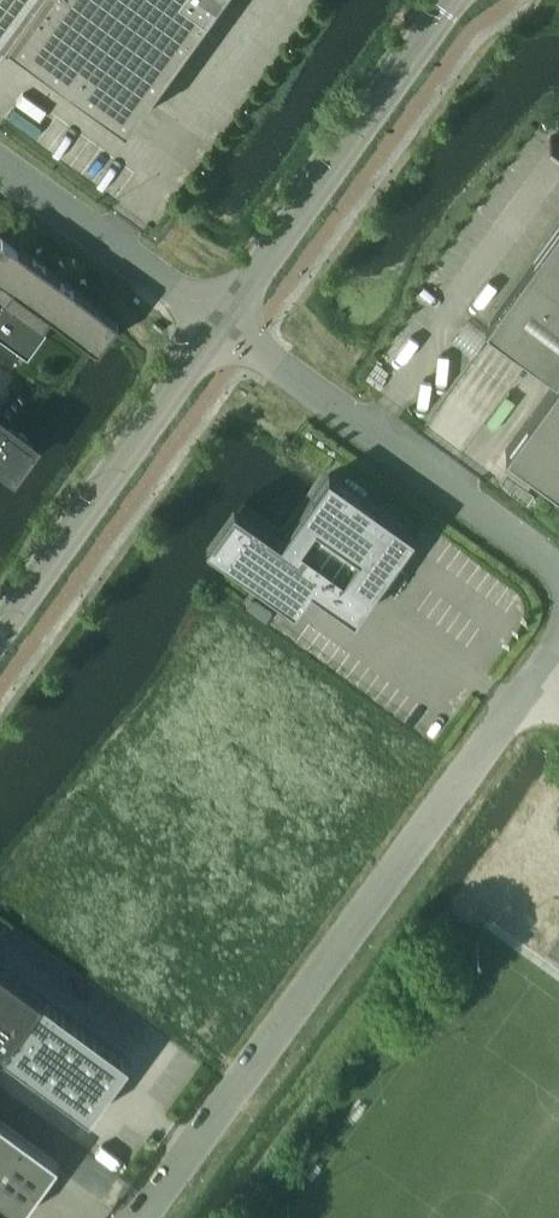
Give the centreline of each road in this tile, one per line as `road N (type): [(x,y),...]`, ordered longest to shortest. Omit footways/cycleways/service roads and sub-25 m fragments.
road 1 (unclassified): [(535,678),(144,1217)]
road 2 (unclassified): [(217,326),(558,575)]
road 3 (unclassified): [(217,326),(451,0)]
road 4 (unclassified): [(0,631),(217,326)]
road 5 (unclassified): [(0,170),(217,326)]

